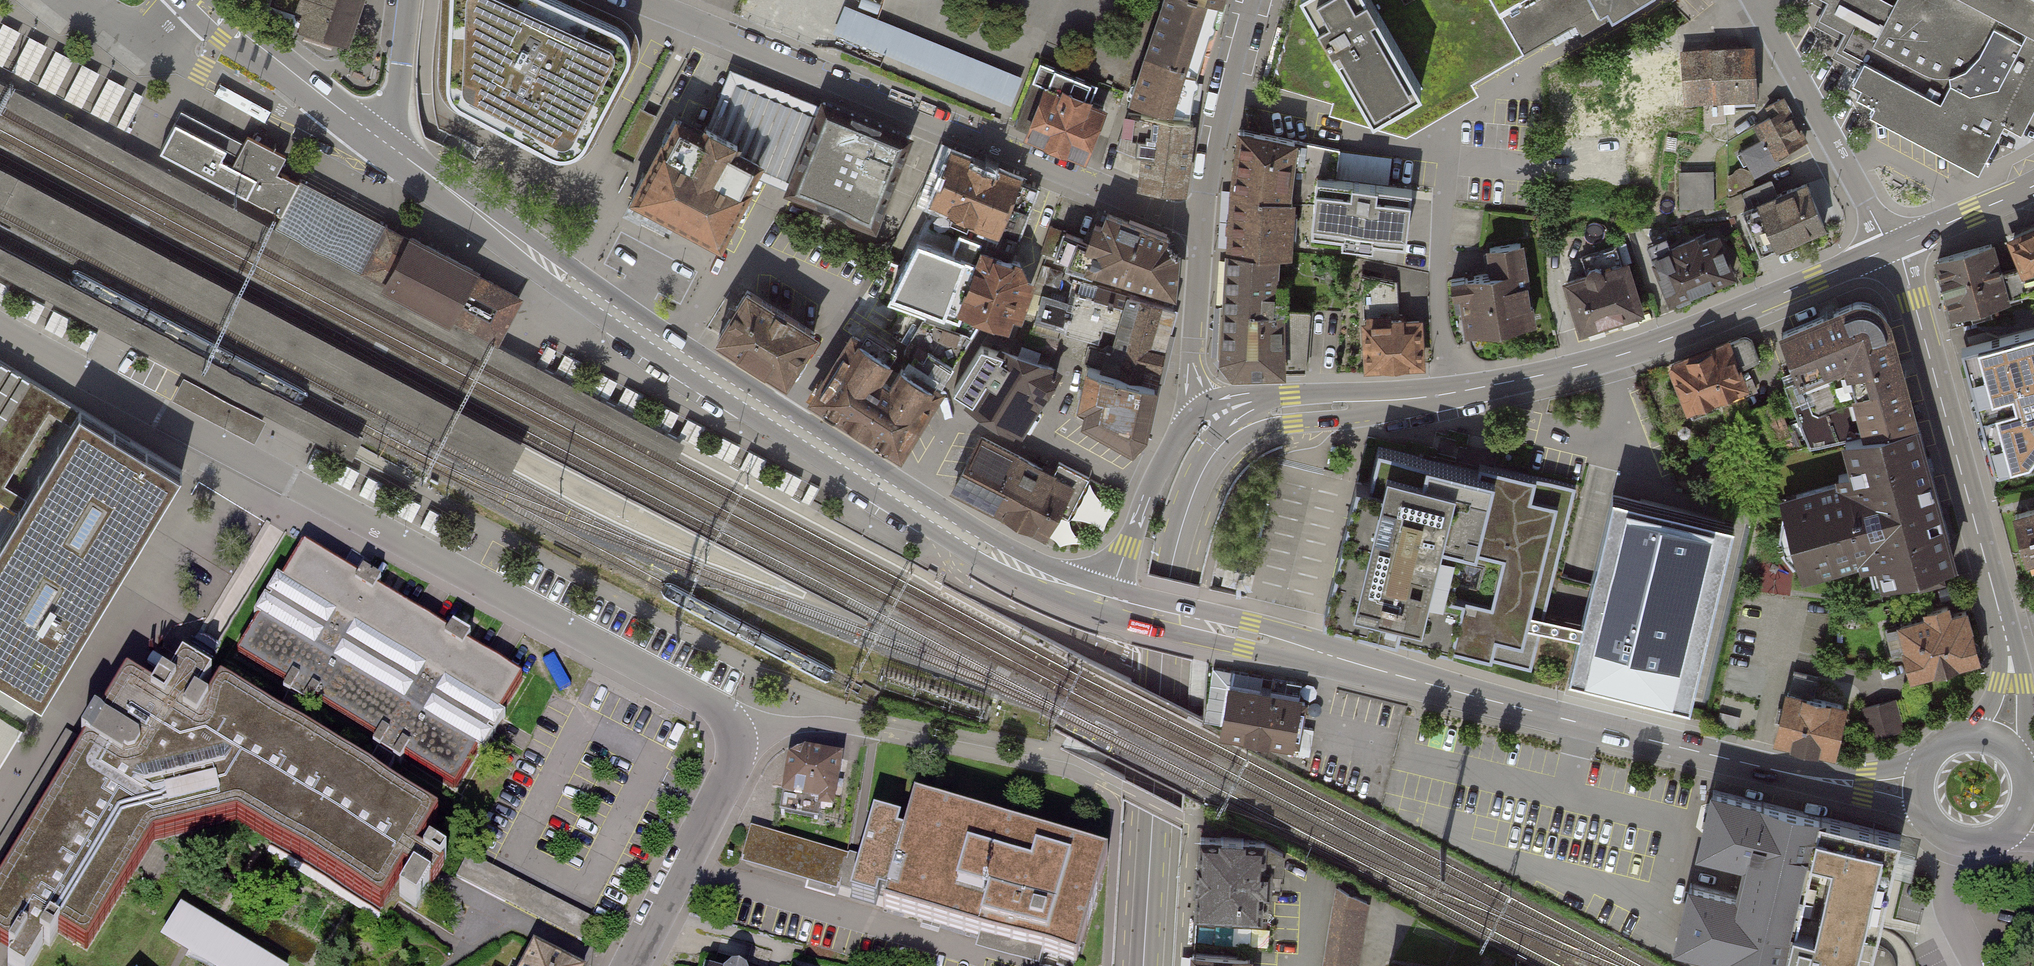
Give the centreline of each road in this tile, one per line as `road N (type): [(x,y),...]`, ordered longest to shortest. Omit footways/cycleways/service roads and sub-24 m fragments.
road 1 (residential): [(633,965),(731,772),(738,735),(722,709),(0,326)]
road 2 (secondary): [(374,135),(587,293),(907,500),(1021,566),(1110,598)]
road 3 (secondary): [(1110,598),(1760,767),(1918,789)]
road 4 (tertiary): [(1894,247),(1672,337),(1573,368),(1448,394),(1293,409)]
road 5 (residential): [(633,0),(1201,225)]
road 6 (tertiary): [(1145,965),(1171,578),(1194,492),(1225,441)]
road 7 (tertiary): [(1996,739),(2011,684),(2007,643),(1894,247)]
road 8 (residential): [(1753,0),(1894,247)]
road 9 (residential): [(1253,0),(1201,225)]
road 10 (secondary): [(374,135),(195,0)]
road 11 (tertiary): [(1210,404),(1169,457),(1110,598)]
road 12 (residential): [(1201,225),(1192,366),(1210,404)]
road 13 (tertiary): [(2033,186),(1894,247)]
road 14 (secondary): [(1918,789),(1933,829),(1960,845),(2001,840),(2022,820)]
road 15 (tertiary): [(374,135),(398,90),(411,0)]

